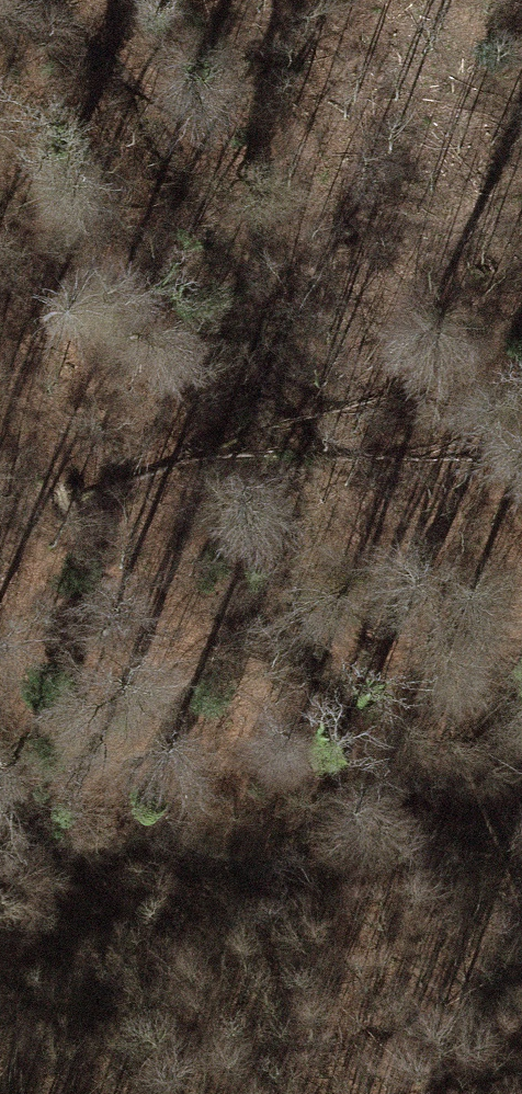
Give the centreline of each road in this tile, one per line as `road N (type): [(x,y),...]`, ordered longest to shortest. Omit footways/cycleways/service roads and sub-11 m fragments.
road 1 (motorway): [(442,0),(0,721)]
road 2 (motorway): [(93,1093),(521,394)]

